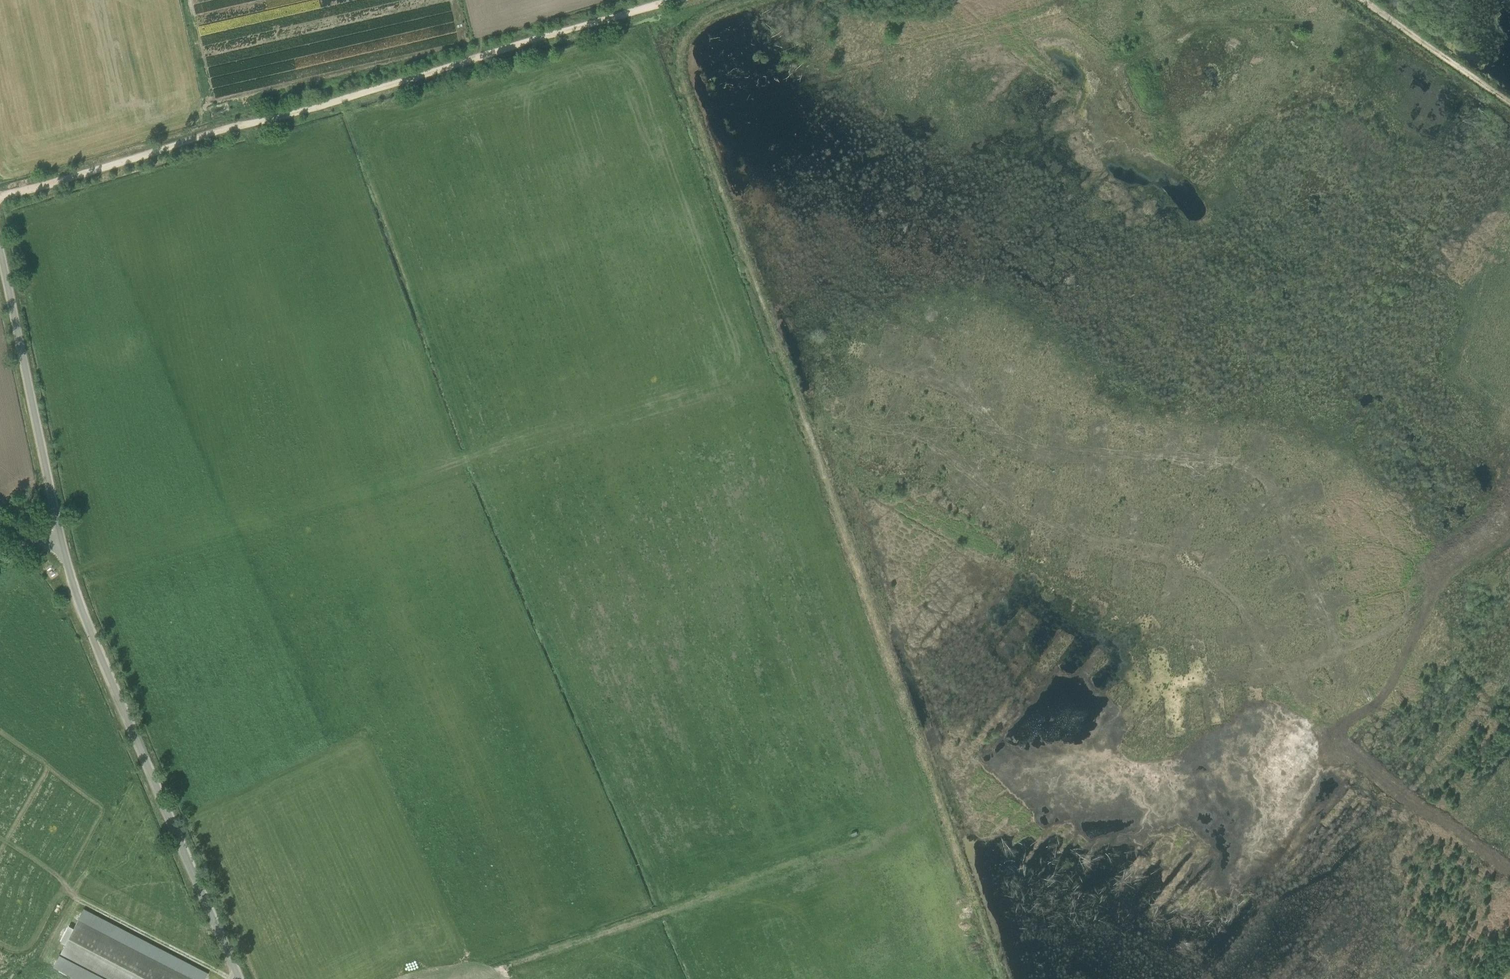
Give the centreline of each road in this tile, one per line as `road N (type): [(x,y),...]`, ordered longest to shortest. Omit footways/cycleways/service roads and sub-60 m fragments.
road 1 (track): [(0,200),(664,0)]
road 2 (track): [(1509,532),(1441,585),(1397,683),(1342,729),(1348,746),(1405,800),(1509,869)]
road 3 (unclassified): [(236,978),(91,645),(60,543)]
road 4 (unclassified): [(60,543),(0,255)]
road 5 (track): [(1509,104),(1364,0)]

